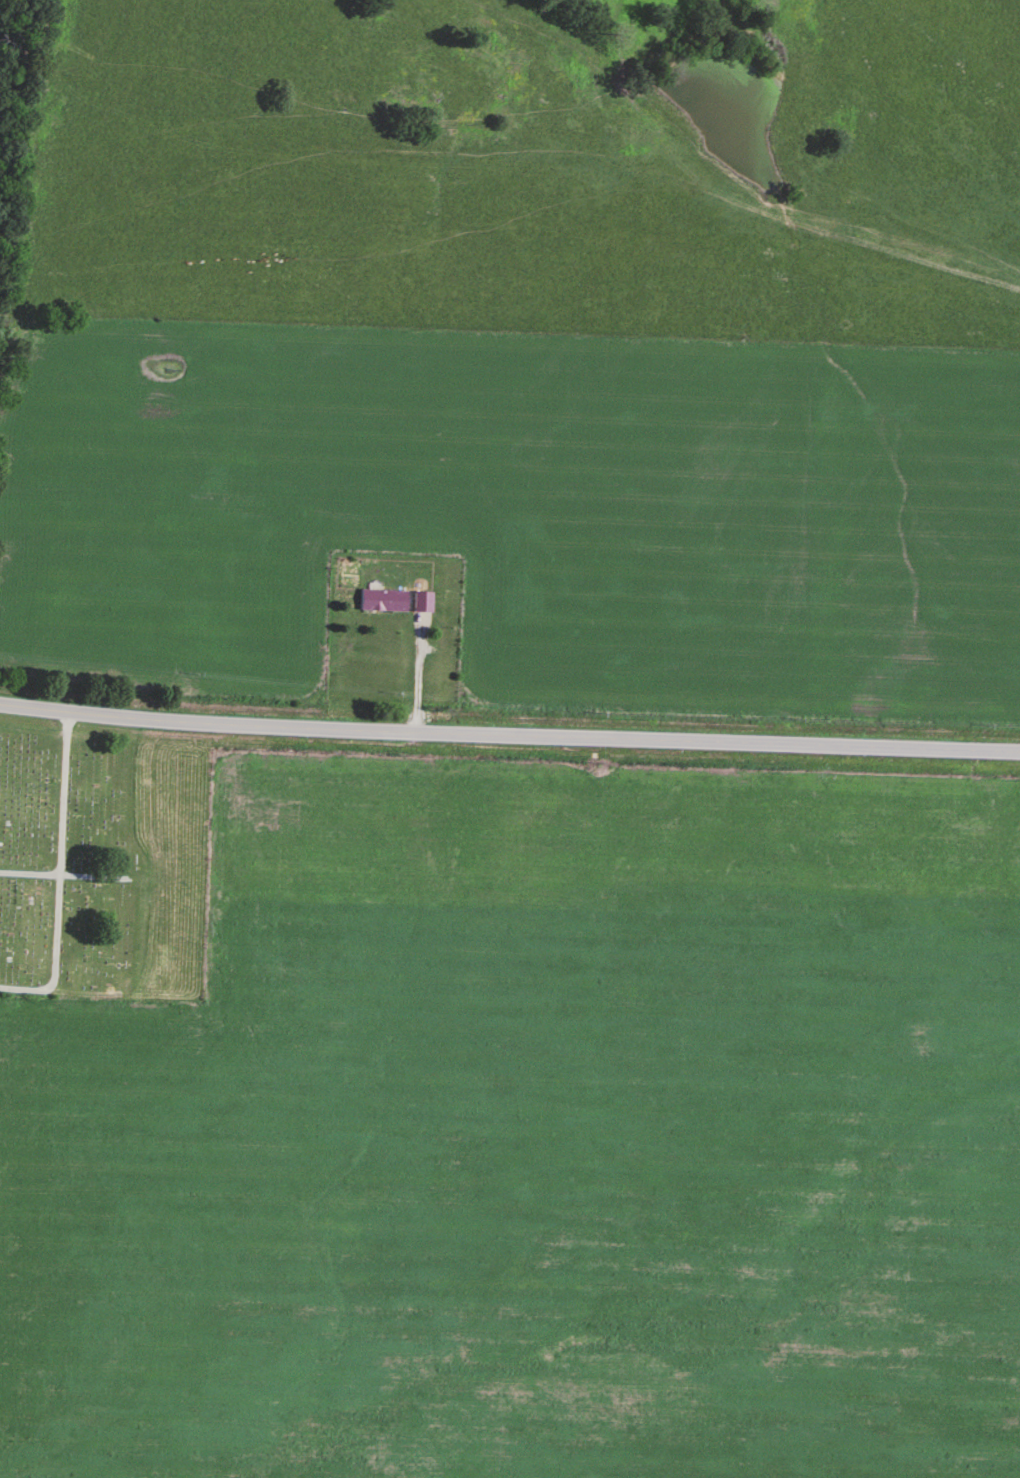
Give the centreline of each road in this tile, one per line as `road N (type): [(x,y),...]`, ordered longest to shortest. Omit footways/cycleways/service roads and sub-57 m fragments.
road 1 (secondary): [(0,707),(187,725),(1019,753)]

